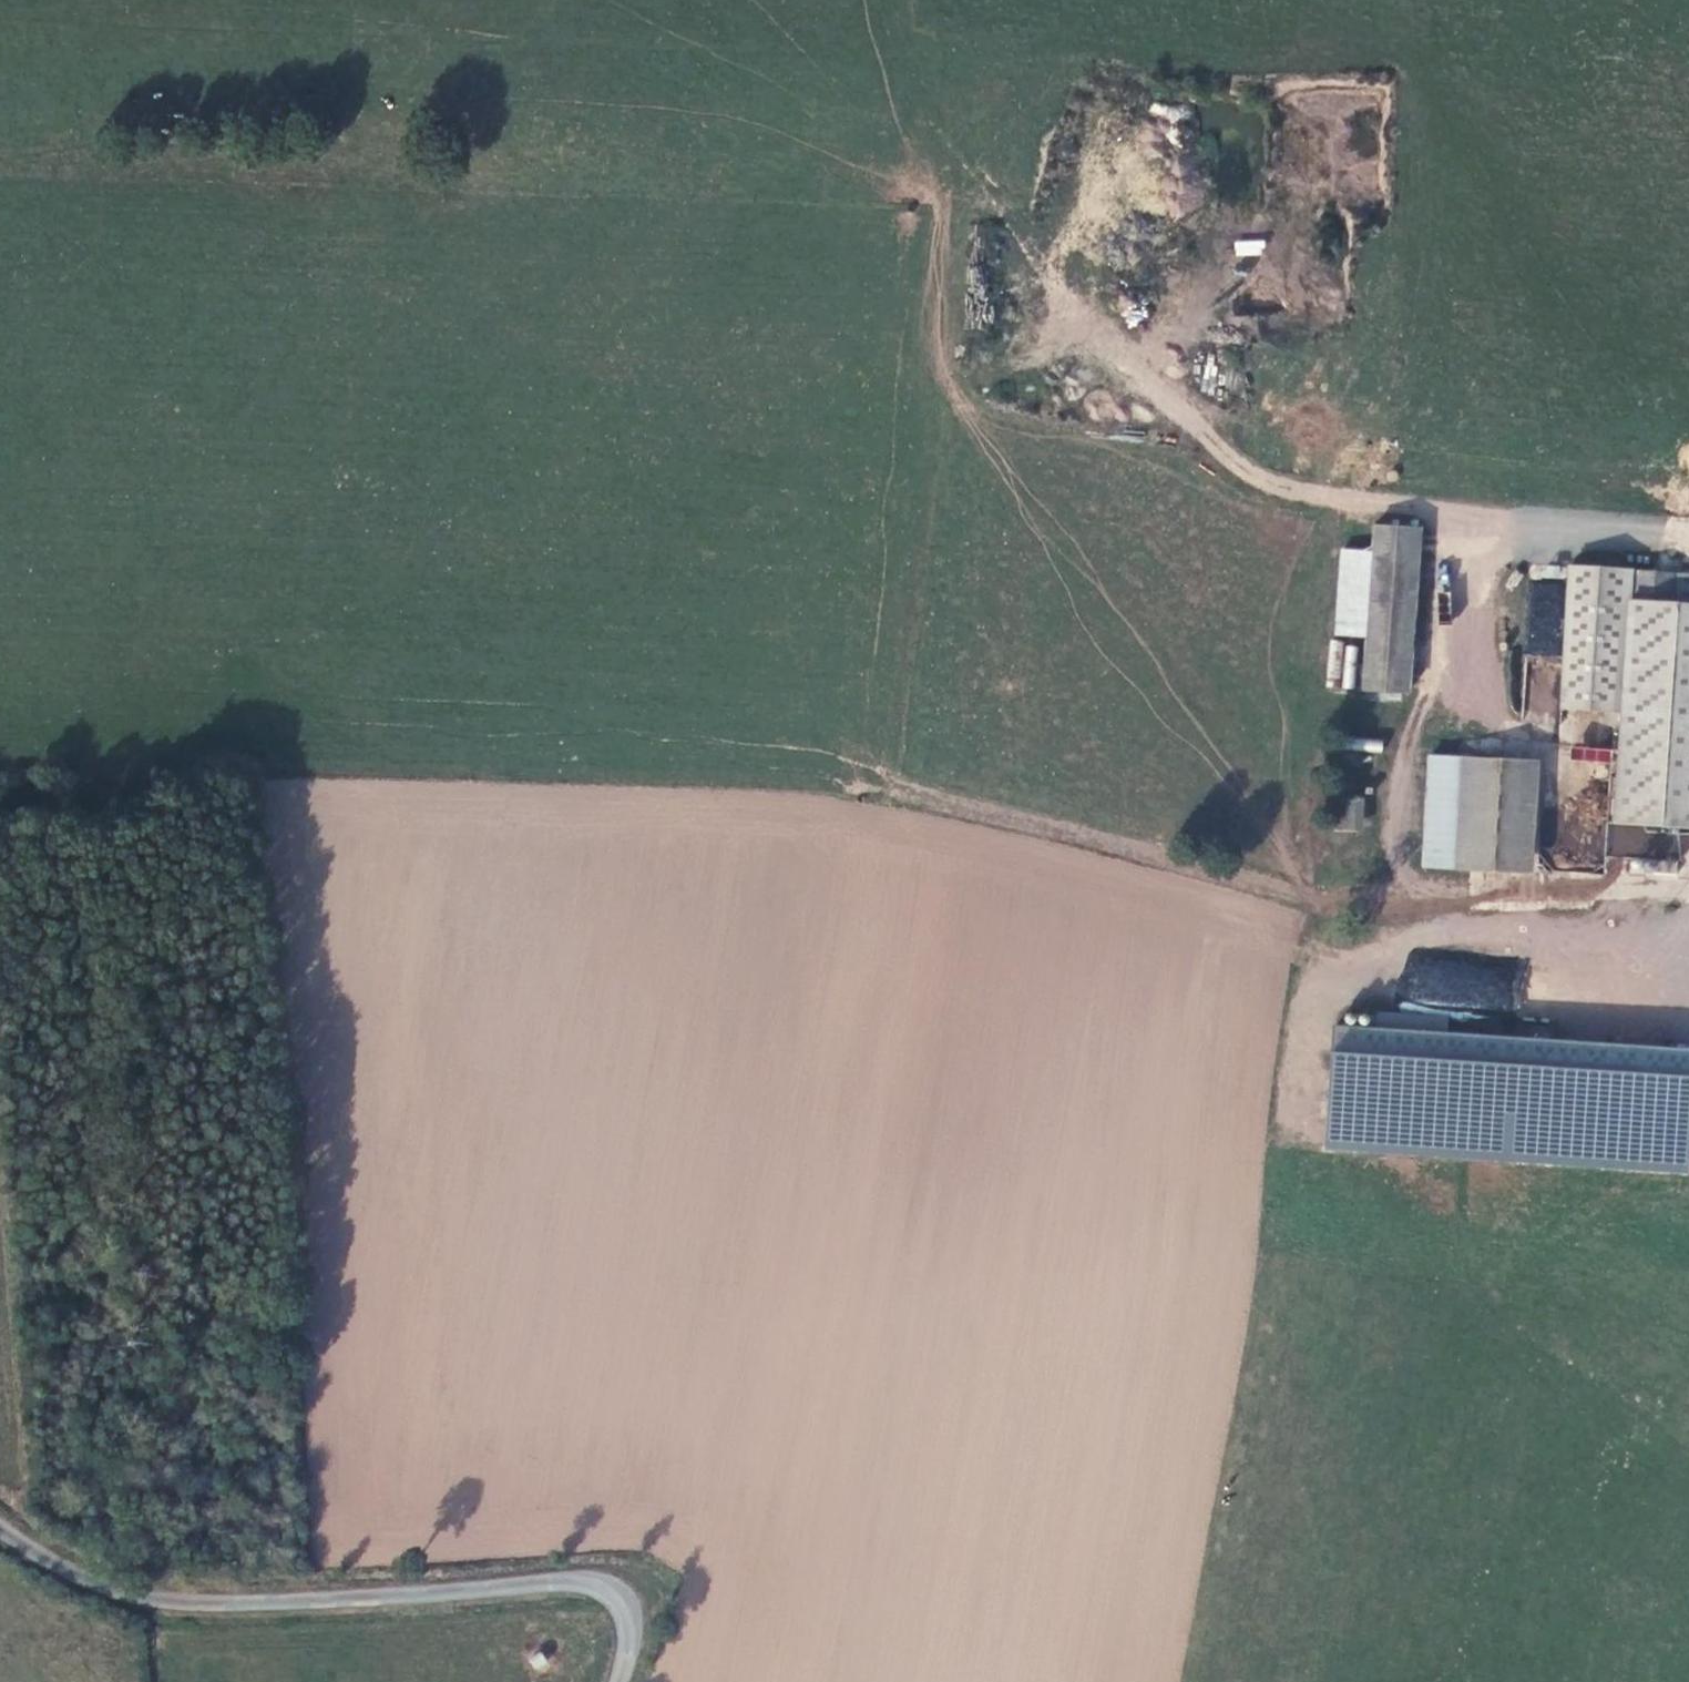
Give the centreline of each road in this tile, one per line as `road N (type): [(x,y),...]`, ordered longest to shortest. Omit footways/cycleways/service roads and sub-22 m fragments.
road 1 (unclassified): [(619,1681),(636,1615),(630,1600),(607,1584),(180,1602),(115,1589),(0,1527)]

